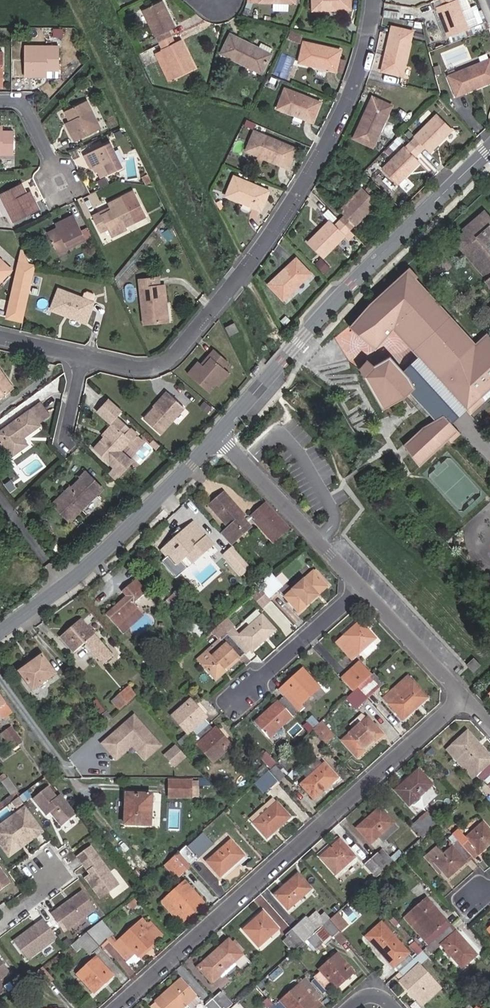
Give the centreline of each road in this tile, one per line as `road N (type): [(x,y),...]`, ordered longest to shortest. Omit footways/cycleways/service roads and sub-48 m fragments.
road 1 (residential): [(84,361),(141,371),(174,358),(245,269),(297,195),(356,83),(372,0)]
road 2 (residential): [(464,696),(115,1007)]
road 3 (tertiary): [(218,436),(327,311),(483,156)]
road 4 (tertiary): [(0,632),(86,568),(218,436)]
road 5 (residential): [(363,588),(218,436)]
road 6 (residential): [(236,704),(363,588)]
road 7 (residential): [(464,696),(363,588)]

